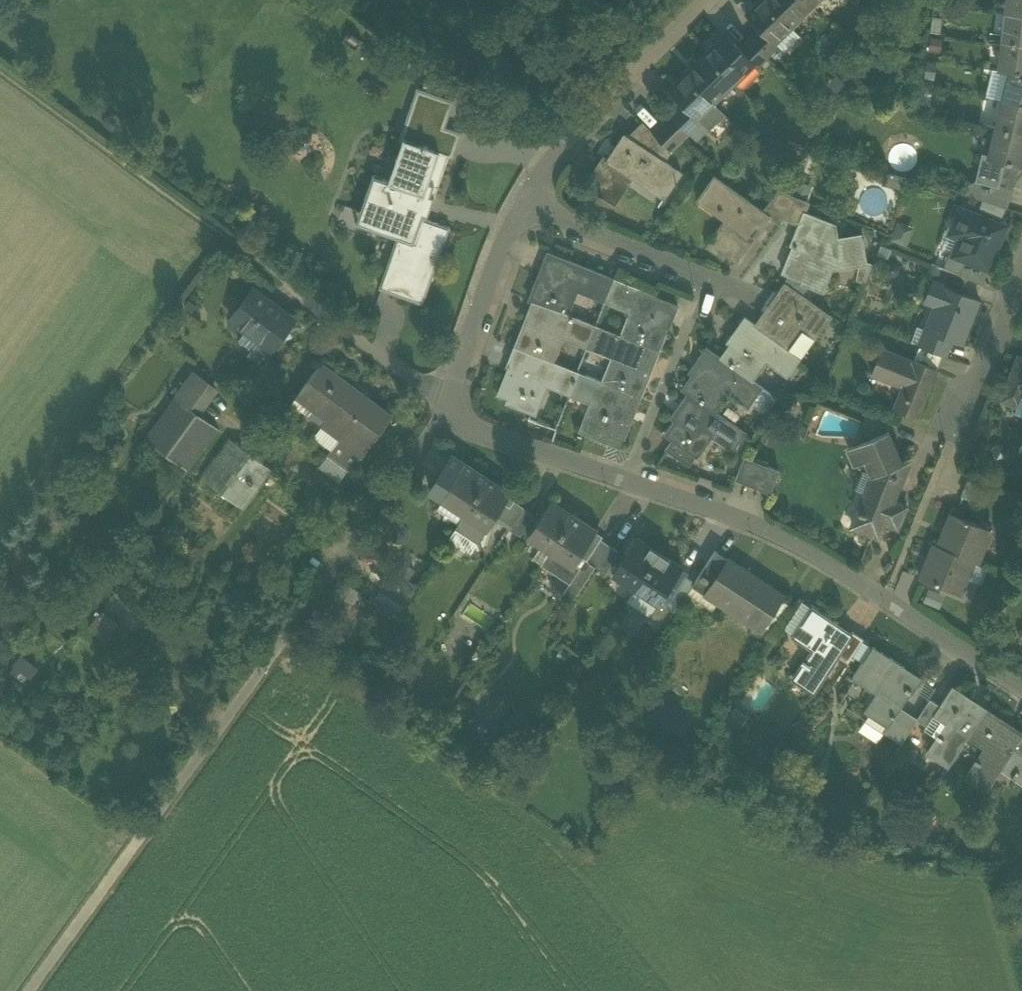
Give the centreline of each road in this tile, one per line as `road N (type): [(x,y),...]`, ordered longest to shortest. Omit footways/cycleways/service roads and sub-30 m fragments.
road 1 (residential): [(1021,687),(776,533),(451,414)]
road 2 (residential): [(451,414),(228,719)]
road 3 (track): [(30,990),(228,719)]
road 4 (residential): [(713,0),(558,159),(528,213)]
road 5 (residential): [(528,213),(451,414)]
road 6 (residential): [(949,441),(1021,257)]
road 7 (residential): [(528,213),(707,279)]
road 8 (residential): [(707,279),(637,452)]

